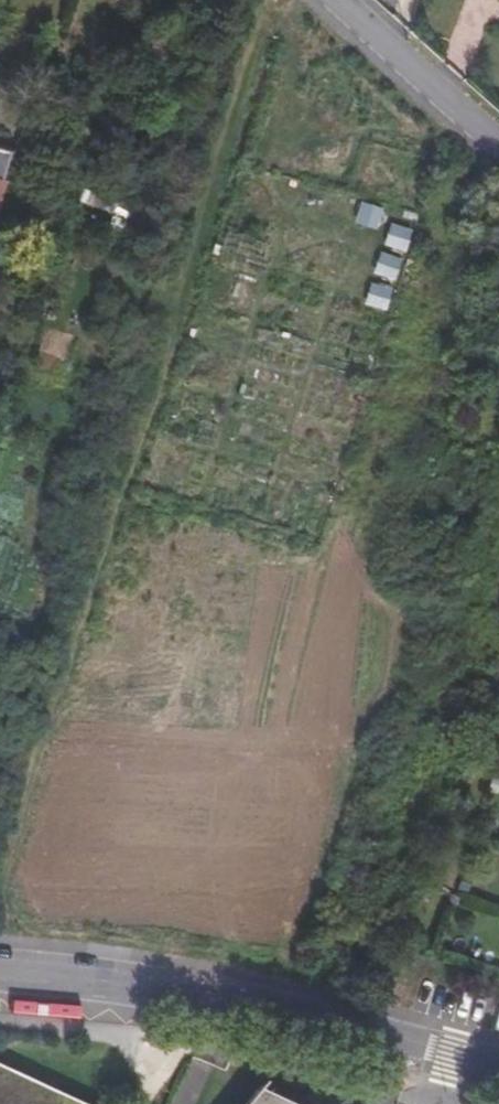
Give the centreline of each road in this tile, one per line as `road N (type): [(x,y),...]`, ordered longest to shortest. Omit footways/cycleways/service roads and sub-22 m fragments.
road 1 (residential): [(0,970),(263,1004),(498,1063)]
road 2 (residential): [(344,0),(415,78),(498,147)]

